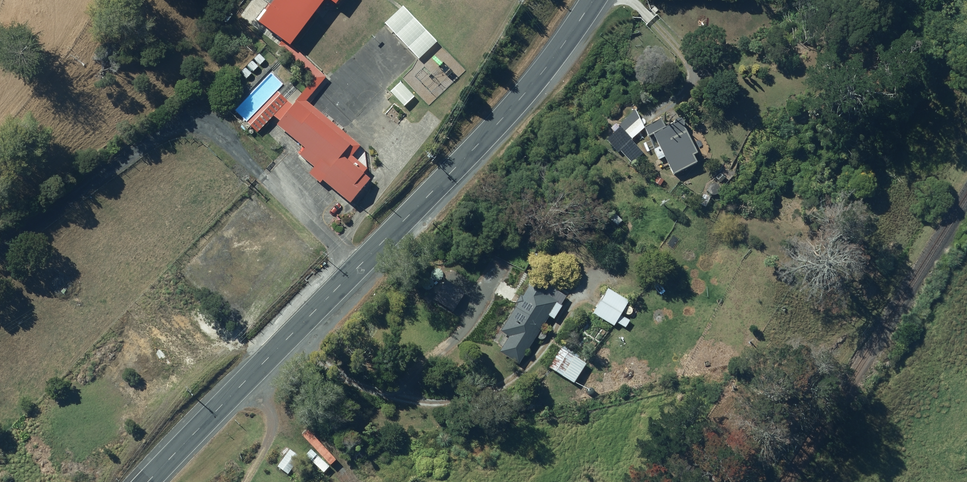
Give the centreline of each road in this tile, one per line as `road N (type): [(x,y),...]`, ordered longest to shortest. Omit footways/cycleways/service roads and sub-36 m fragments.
road 1 (residential): [(0,238),(132,136),(154,126),(207,127),(359,265)]
road 2 (primary): [(359,265),(512,109),(593,0)]
road 3 (primary): [(148,481),(359,265)]

